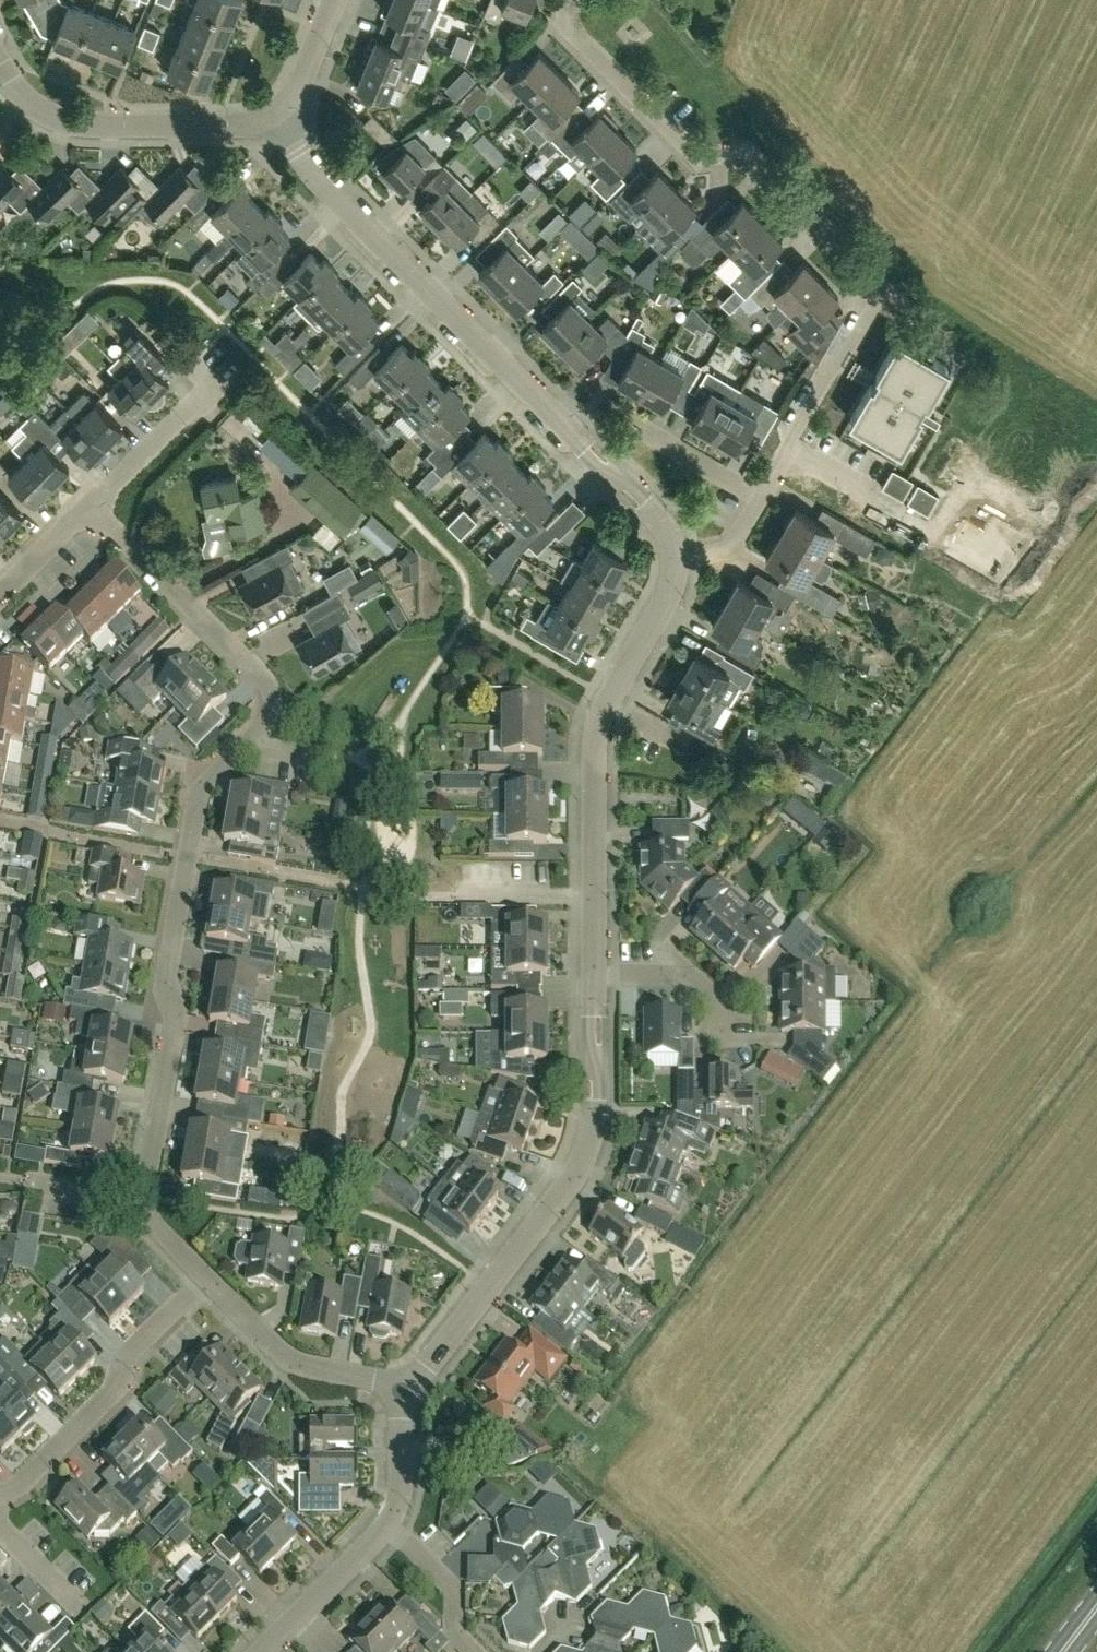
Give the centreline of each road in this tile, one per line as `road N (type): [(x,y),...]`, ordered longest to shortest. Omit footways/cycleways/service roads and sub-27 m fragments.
road 1 (residential): [(787,448),(824,374),(840,366),(885,287),(745,154),(705,156),(573,32),(575,0)]
road 2 (residential): [(679,561),(668,526),(582,451),(269,117)]
road 3 (residential): [(148,1195),(177,1013),(167,982),(198,792),(241,745)]
road 4 (residential): [(409,1387),(584,1150),(598,1104),(591,975)]
road 5 (residential): [(593,894),(593,738),(679,561)]
road 6 (residential): [(241,745),(261,718),(266,691),(257,675),(120,531),(87,519)]
road 7 (residential): [(0,1494),(20,1485),(112,1391),(123,1354),(205,1276)]
road 8 (residential): [(269,117),(232,127),(99,128),(54,121),(24,104)]
road 9 (residential): [(409,1387),(284,1357),(205,1276)]
road 10 (residential): [(194,371),(210,388),(87,519)]
road 11 (residential): [(261,1651),(391,1525)]
road 12 (residential): [(722,1044),(722,1005),(689,976),(591,975)]
road 13 (residential): [(476,1651),(456,1627),(450,1574),(391,1525)]
road 14 (residential): [(761,496),(636,425)]
road 15 (residential): [(391,1525),(409,1387)]
road 16 (residential): [(269,117),(301,81),(334,0)]
road 17 (residential): [(465,893),(593,894)]
road 18 (residential): [(86,1615),(0,1526)]

